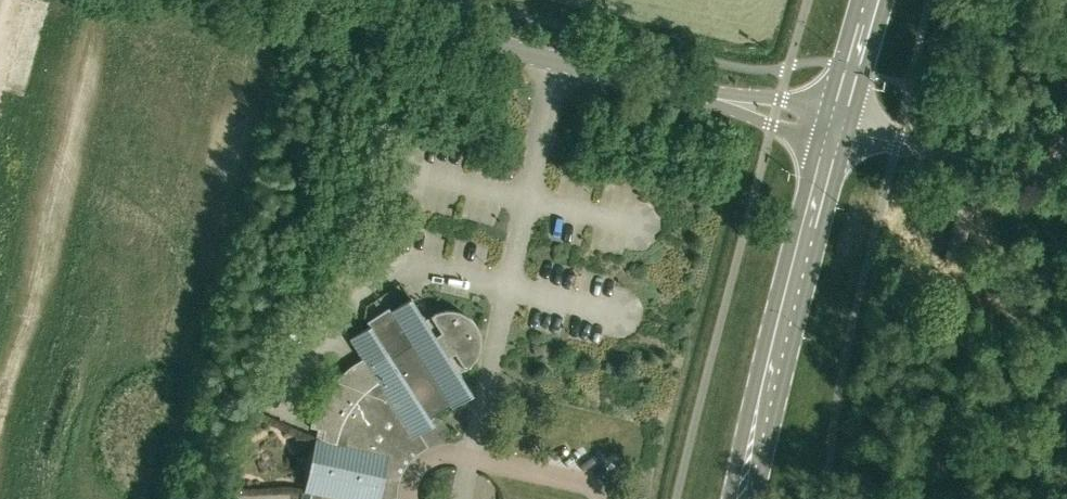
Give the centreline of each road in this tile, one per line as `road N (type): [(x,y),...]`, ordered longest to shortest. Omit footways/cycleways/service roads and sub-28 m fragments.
road 1 (tertiary): [(834,131),(328,0)]
road 2 (secondary): [(745,498),(834,131)]
road 3 (unclassified): [(1066,178),(834,131)]
road 4 (secondary): [(834,131),(874,0)]

